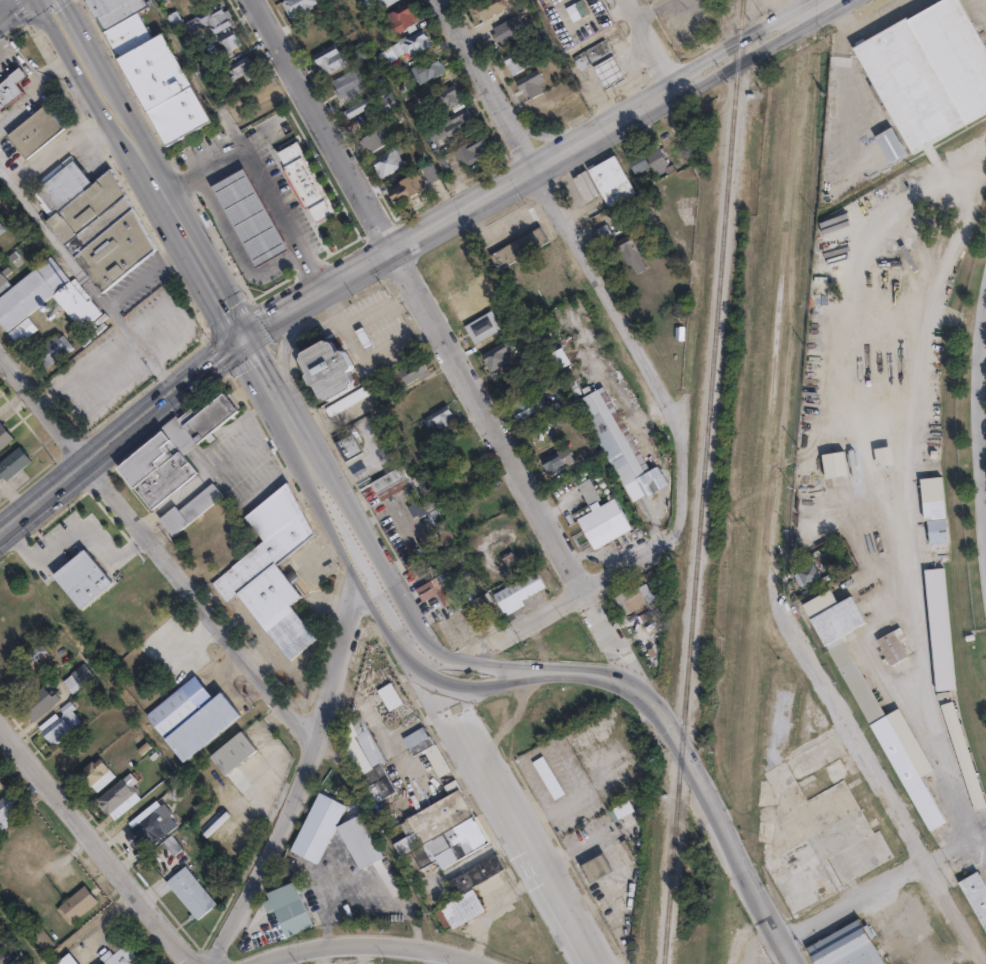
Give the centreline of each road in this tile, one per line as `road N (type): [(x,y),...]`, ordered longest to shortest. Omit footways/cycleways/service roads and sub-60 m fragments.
road 1 (residential): [(255,0),(626,660),(631,688)]
road 2 (tertiary): [(828,0),(305,301)]
road 3 (residential): [(317,747),(0,354)]
road 4 (residential): [(985,963),(777,583)]
road 5 (residential): [(377,585),(349,606),(317,747),(208,963)]
road 6 (residential): [(684,497),(683,431),(538,169)]
road 7 (primary): [(594,963),(422,669)]
road 8 (residential): [(631,688),(681,751),(792,963)]
road 9 (secondary): [(0,536),(240,338)]
road 10 (residential): [(191,963),(0,727)]
road 11 (residential): [(464,670),(471,654),(663,547),(677,532),(684,497)]
road 12 (primary): [(422,669),(288,413)]
road 13 (residential): [(780,942),(985,821)]
road 14 (residential): [(478,963),(360,944),(257,963)]
road 15 (residential): [(422,669),(590,673),(631,688)]
road 16 (residential): [(538,169),(440,0)]
road 17 (primary): [(240,338),(148,175)]

